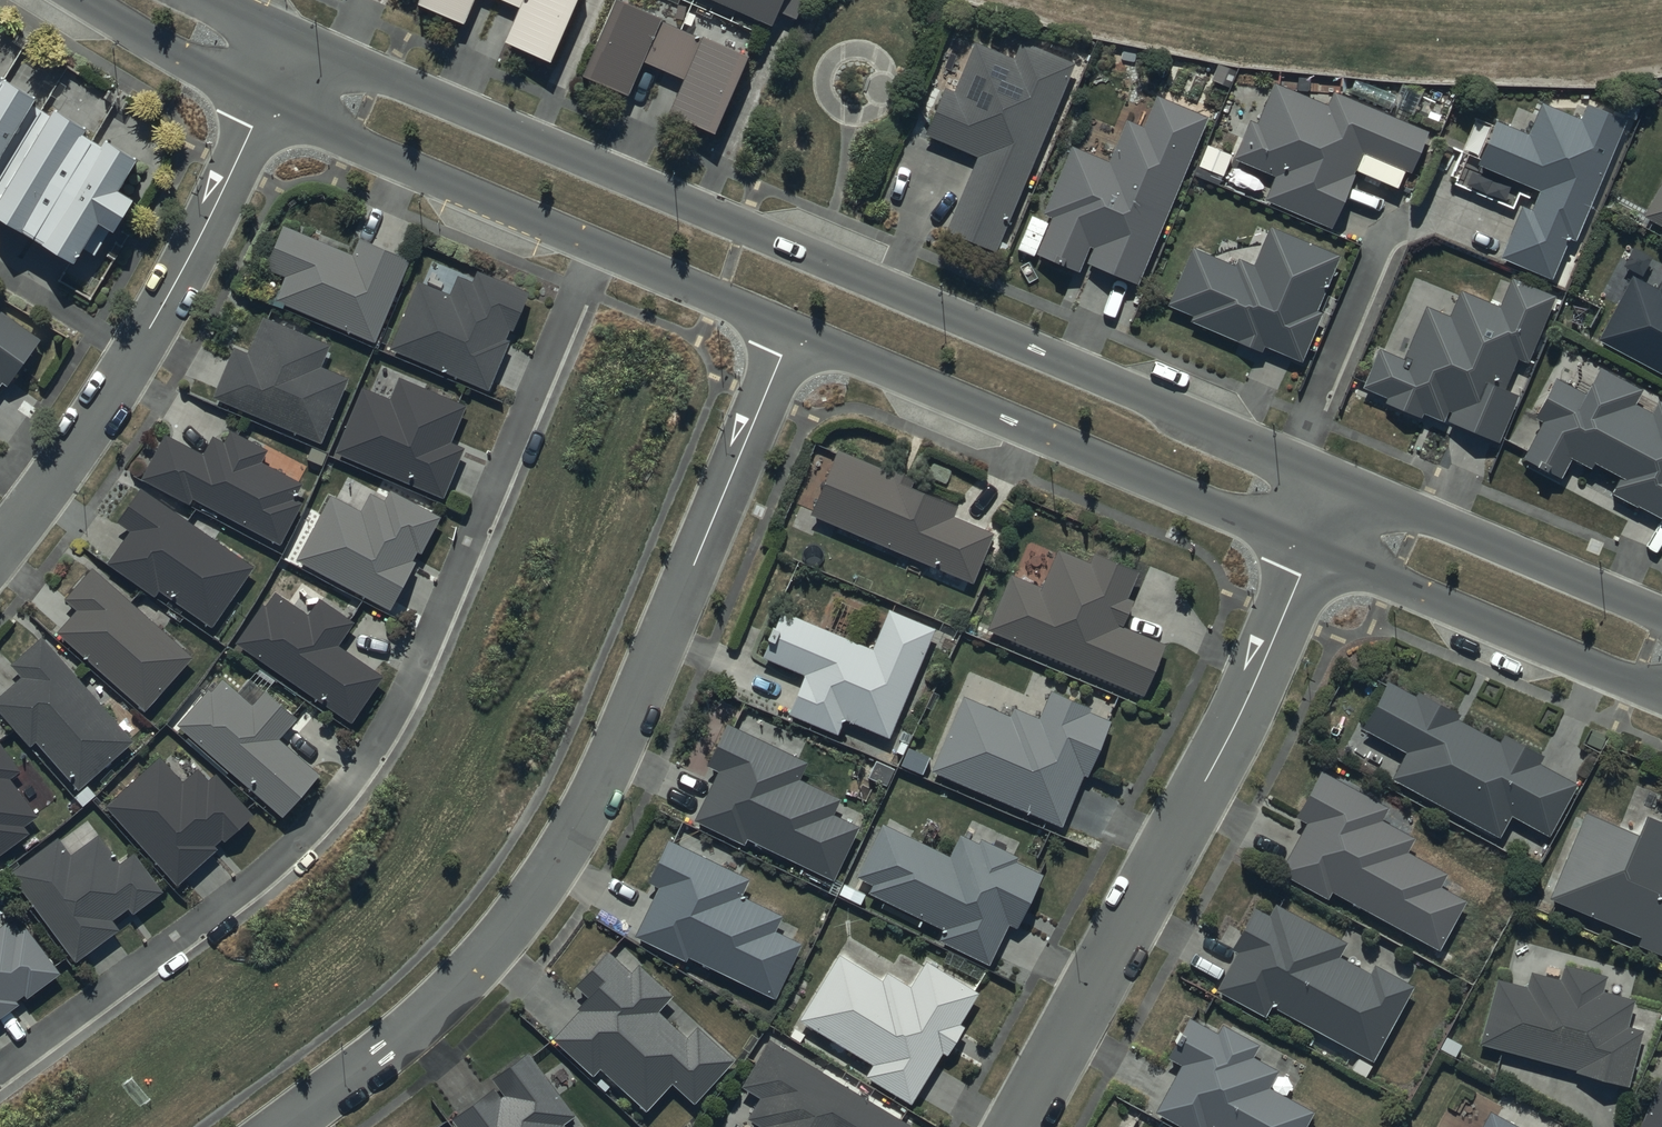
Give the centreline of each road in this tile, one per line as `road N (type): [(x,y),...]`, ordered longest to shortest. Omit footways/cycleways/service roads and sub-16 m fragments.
road 1 (residential): [(294,38),(1342,481)]
road 2 (residential): [(597,246),(427,652),(369,757),(285,852),(0,1068)]
road 3 (residential): [(284,1126),(424,1021),(540,888),(610,762),(791,328)]
road 4 (residential): [(1020,1126),(1212,773),(1311,548)]
road 5 (residential): [(1311,548),(791,328)]
road 6 (residential): [(0,553),(138,355),(265,106)]
road 7 (residential): [(1661,696),(1311,548)]
road 8 (residential): [(597,246),(265,106)]
road 9 (residential): [(1342,481),(1661,616)]
road 10 (residential): [(265,106),(82,0)]
road 11 (residential): [(791,328),(597,246)]

